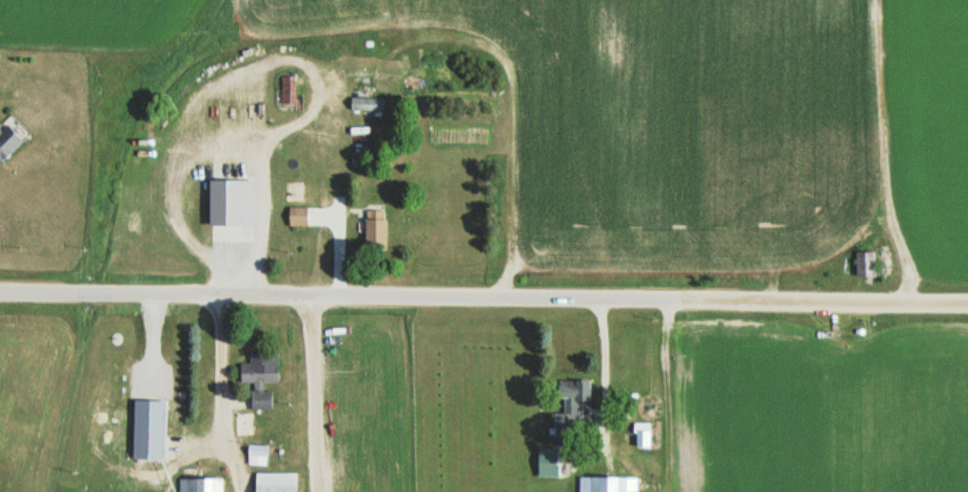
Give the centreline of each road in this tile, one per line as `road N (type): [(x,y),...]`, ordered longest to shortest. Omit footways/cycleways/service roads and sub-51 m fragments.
road 1 (residential): [(682,298),(0,293)]
road 2 (residential): [(967,304),(682,298)]

